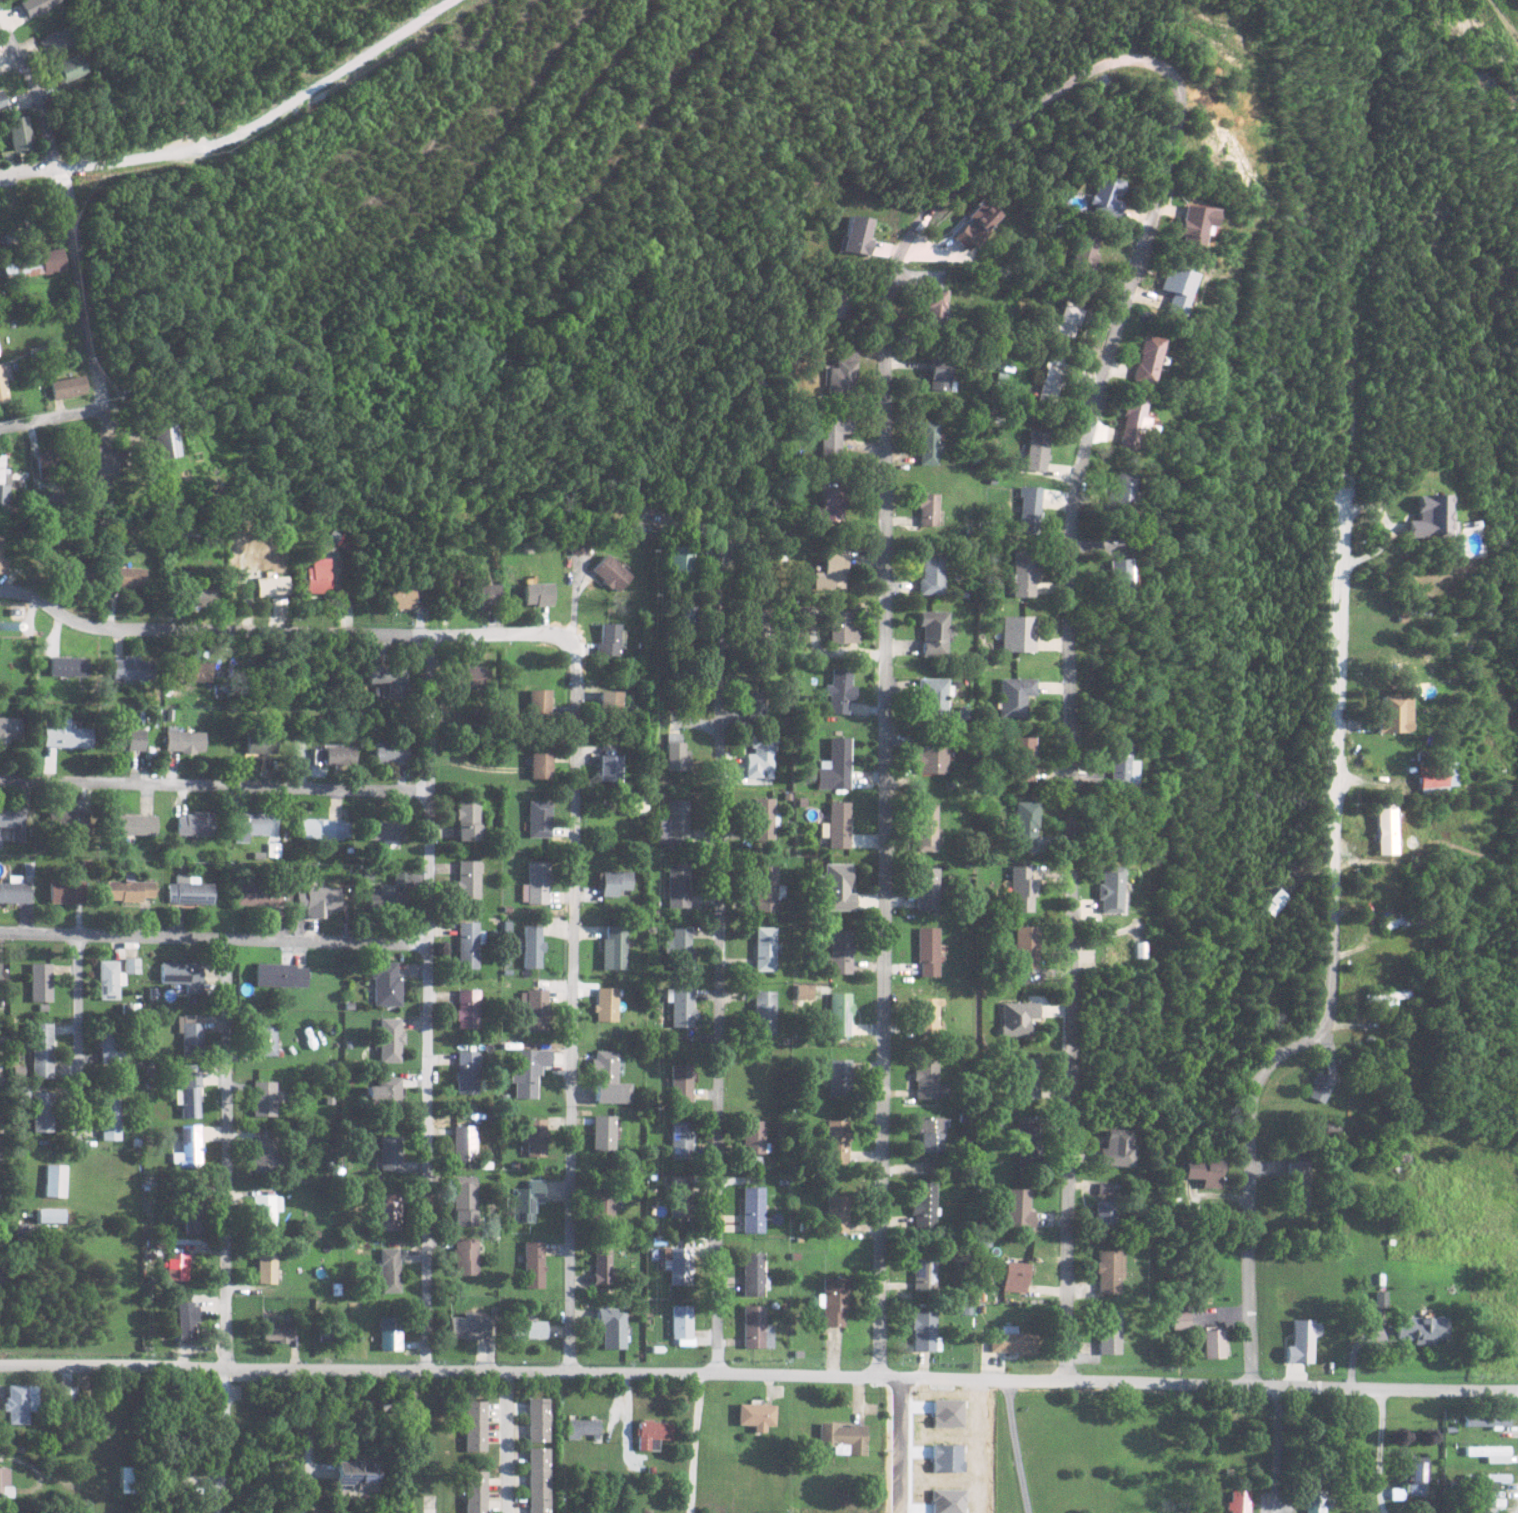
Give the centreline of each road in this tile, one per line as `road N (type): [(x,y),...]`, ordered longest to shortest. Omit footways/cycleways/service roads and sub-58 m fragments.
road 1 (residential): [(1517,1389),(0,1365)]
road 2 (residential): [(1113,60),(1048,100),(965,174),(910,244),(890,298),(881,1377)]
road 3 (residential): [(1073,1380),(1067,1304),(1075,502),(1113,332),(1182,101),(1171,72),(1142,59),(1113,60)]
road 4 (residential): [(1256,1384),(1254,1102),(1264,1075),(1331,1017),(1356,510)]
road 5 (residential): [(723,1372),(720,564)]
road 6 (residential): [(570,1371),(580,653),(567,637)]
road 7 (residential): [(430,1370),(429,635)]
road 8 (residential): [(567,637),(118,628),(76,620),(23,592),(0,592)]
road 9 (residential): [(431,789),(0,779)]
road 10 (residential): [(430,947),(0,932)]
road 11 (residential): [(228,1368),(225,941)]
road 12 (residential): [(55,168),(102,399)]
road 13 (residential): [(78,1136),(85,935)]
road 14 (residential): [(0,21),(32,81),(55,168)]
road 15 (residential): [(1275,1385),(1279,1512)]

